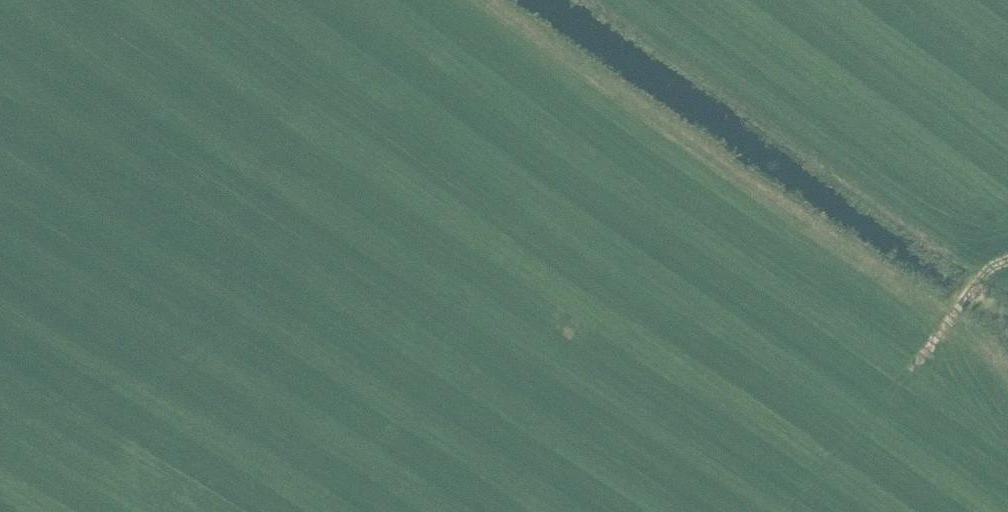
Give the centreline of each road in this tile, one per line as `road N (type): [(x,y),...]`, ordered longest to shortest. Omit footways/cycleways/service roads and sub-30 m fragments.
road 1 (track): [(1007,259),(983,273),(924,355)]

